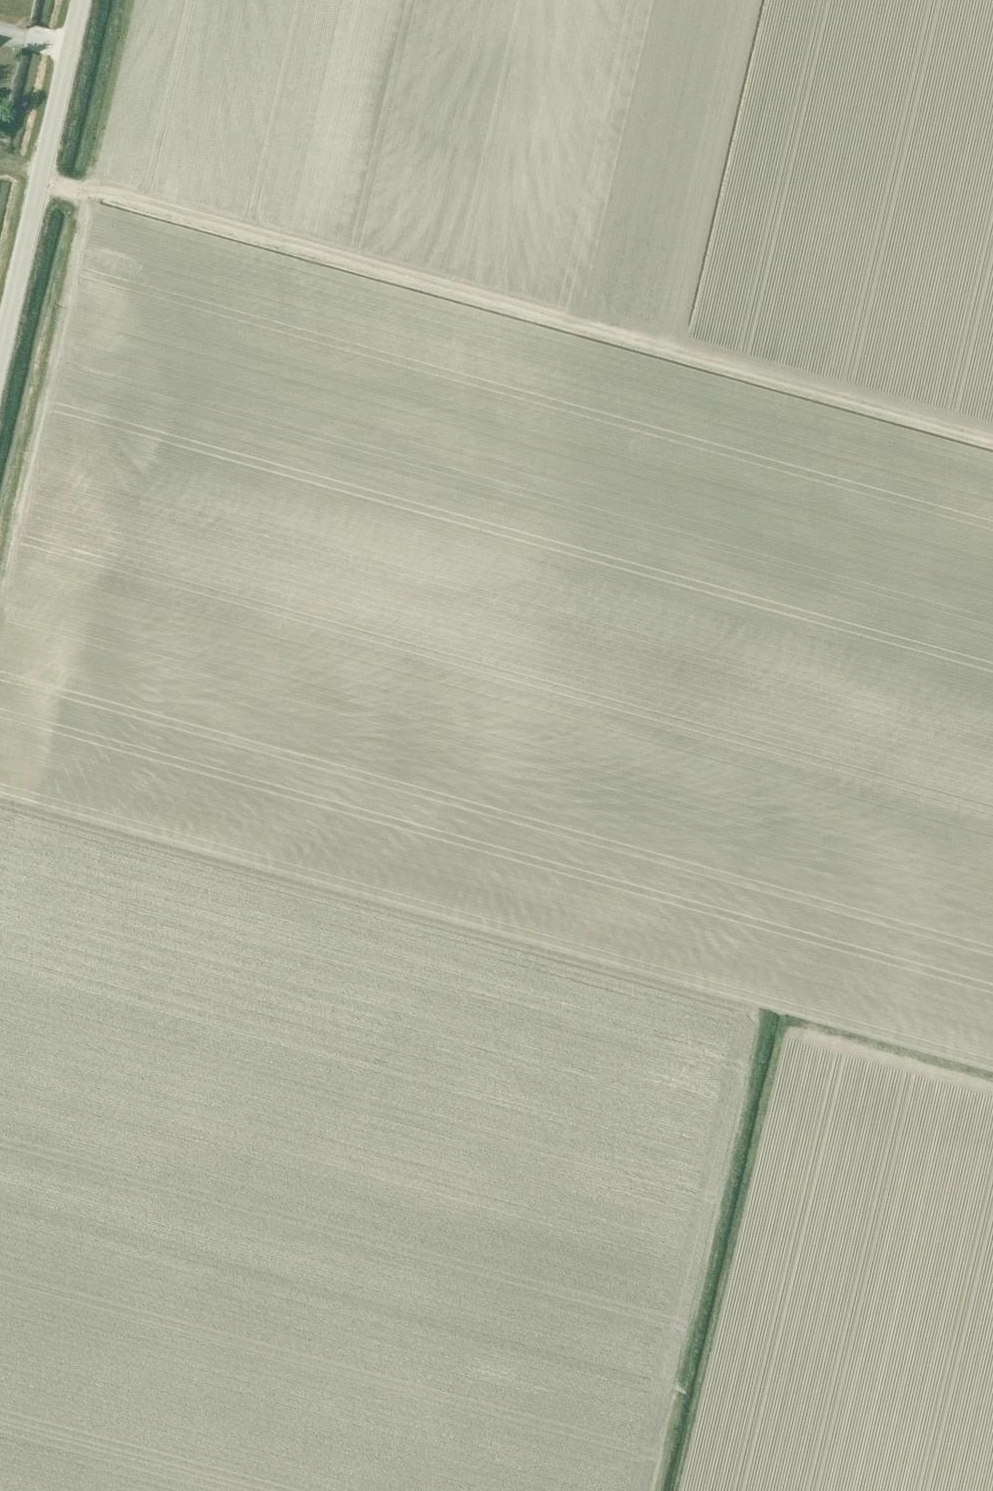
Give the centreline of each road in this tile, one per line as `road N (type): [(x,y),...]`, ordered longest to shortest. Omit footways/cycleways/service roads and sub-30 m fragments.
road 1 (tertiary): [(0,349),(81,0)]

